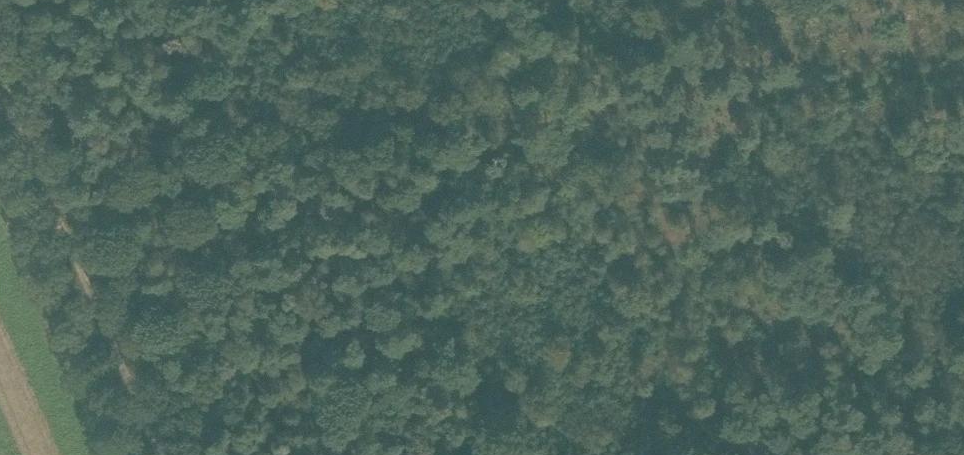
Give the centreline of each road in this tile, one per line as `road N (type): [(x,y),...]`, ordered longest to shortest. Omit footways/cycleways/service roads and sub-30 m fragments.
road 1 (track): [(0,83),(162,454)]

